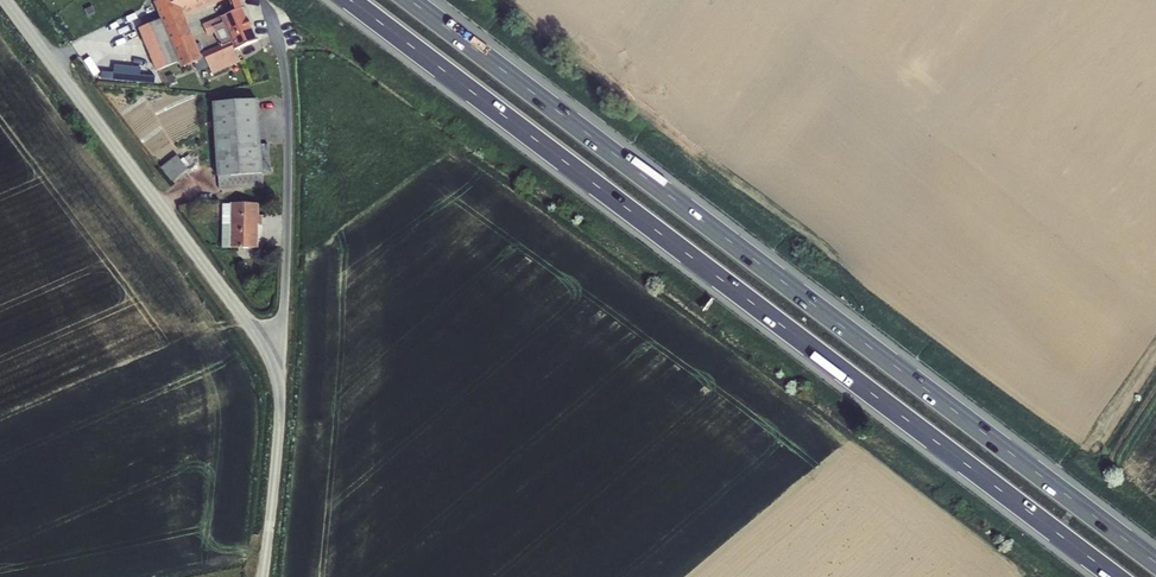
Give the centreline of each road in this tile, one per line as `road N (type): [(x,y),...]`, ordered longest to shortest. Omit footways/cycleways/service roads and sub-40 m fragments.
road 1 (motorway): [(351,0),(1115,576)]
road 2 (motorway): [(1155,562),(410,0)]
road 3 (unclassified): [(263,576),(279,424),(272,363),(5,0)]

